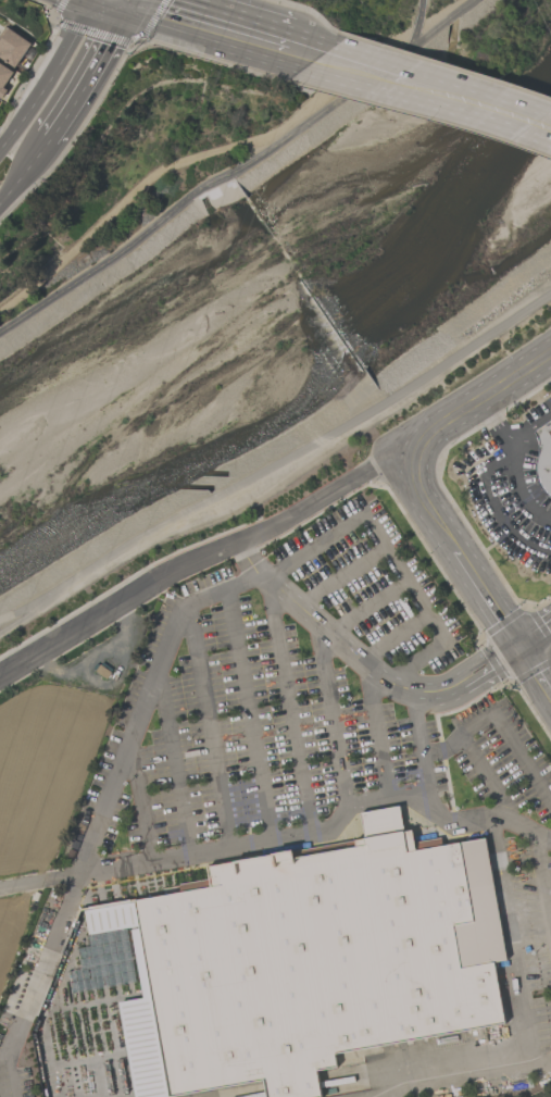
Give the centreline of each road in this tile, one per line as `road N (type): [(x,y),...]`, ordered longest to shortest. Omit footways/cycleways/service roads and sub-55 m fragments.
road 1 (residential): [(410,449),(415,486),(521,648)]
road 2 (secondary): [(97,0),(0,154)]
road 3 (residential): [(410,449),(550,346)]
road 4 (primary): [(134,1),(288,47)]
road 5 (secondary): [(53,137),(134,1)]
road 6 (primary): [(405,80),(550,129)]

